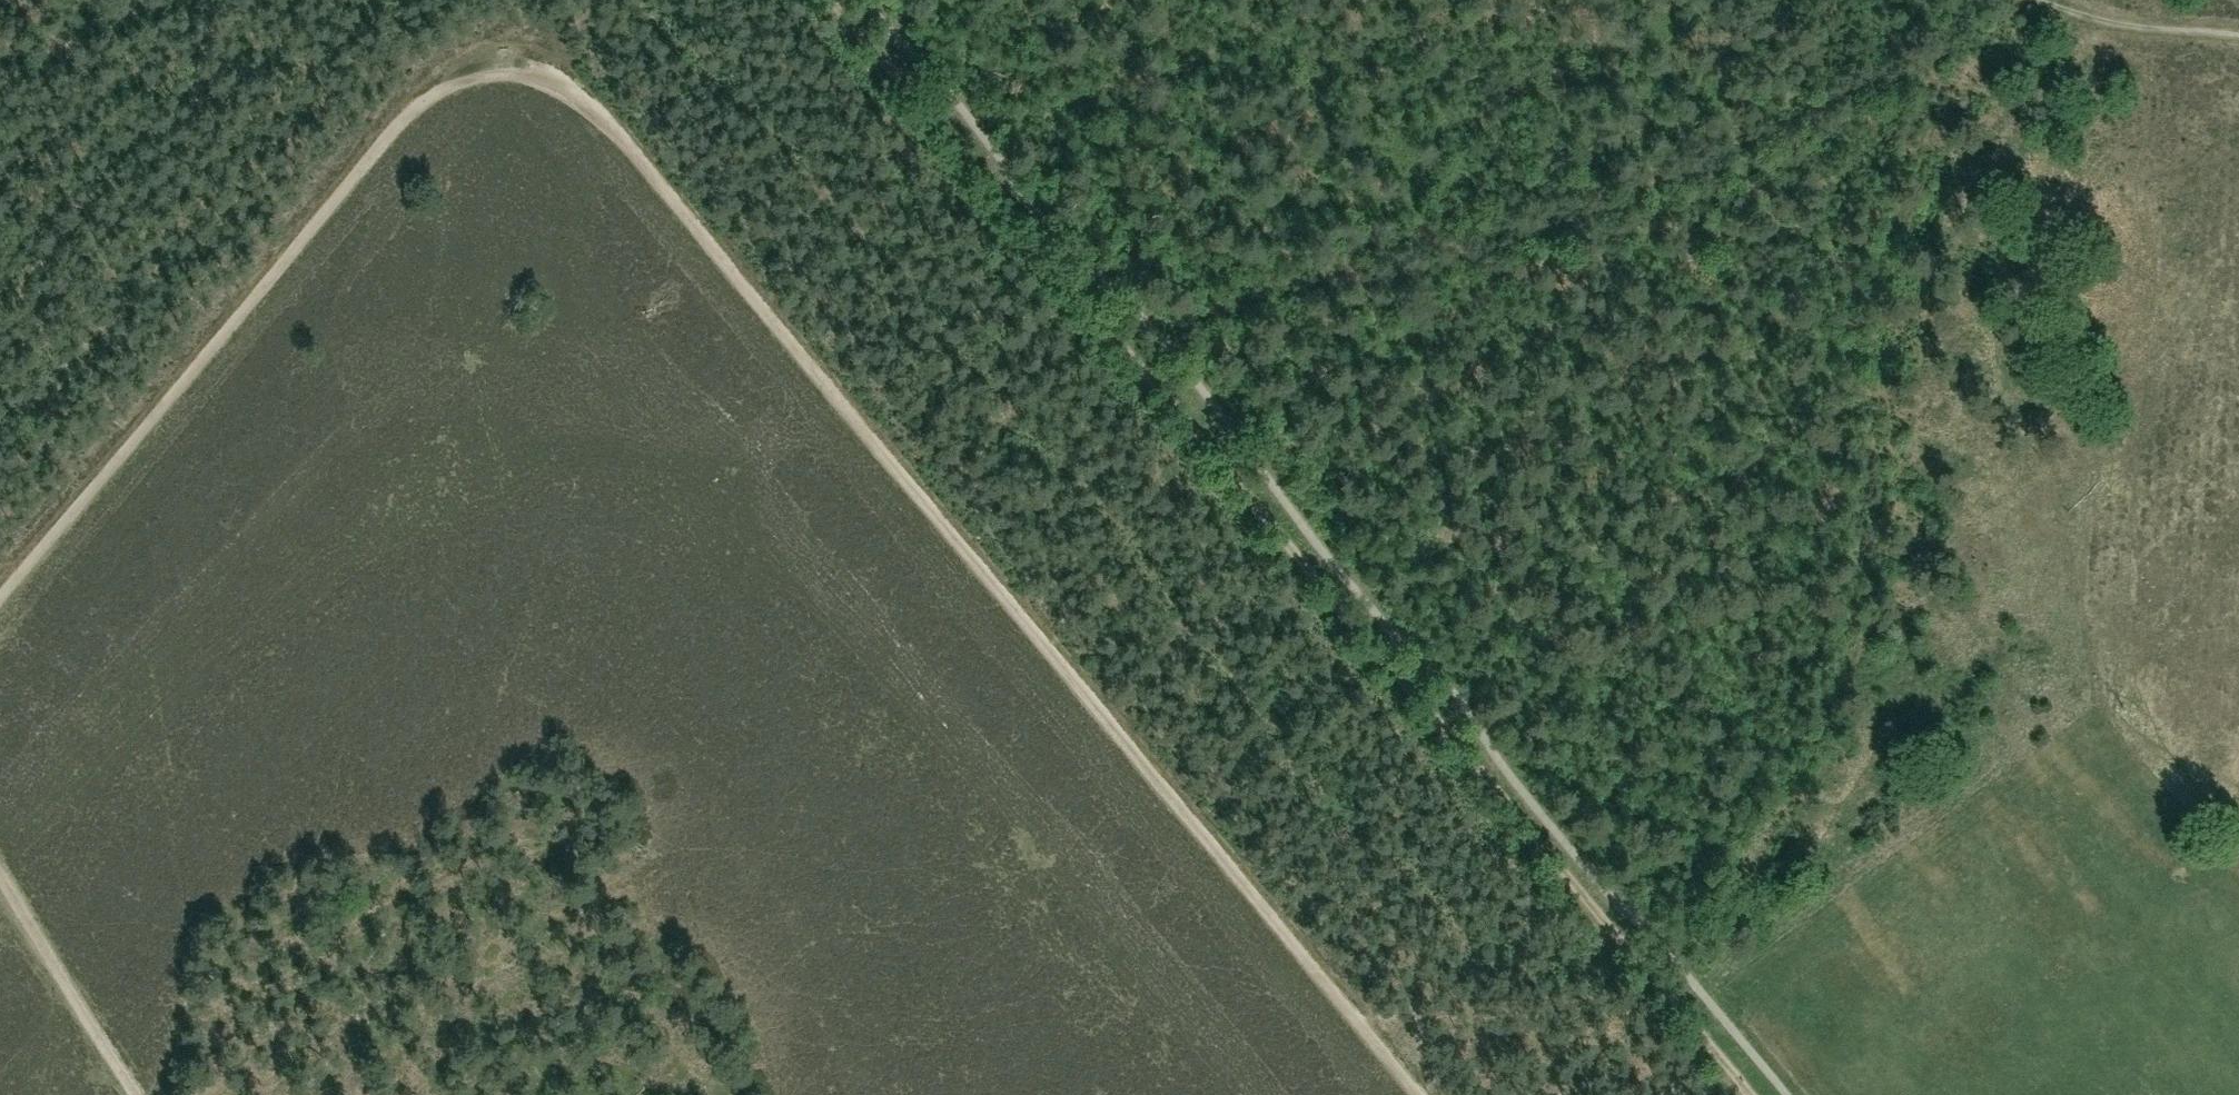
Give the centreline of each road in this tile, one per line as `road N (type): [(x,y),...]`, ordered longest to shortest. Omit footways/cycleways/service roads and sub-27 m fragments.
road 1 (track): [(1417,1094),(600,111),(550,82),(473,79),(427,100),(393,130),(0,595)]
road 2 (track): [(830,0),(1749,1094)]
road 3 (track): [(140,1094),(0,884)]
road 4 (track): [(2238,33),(2120,24),(2038,0)]

